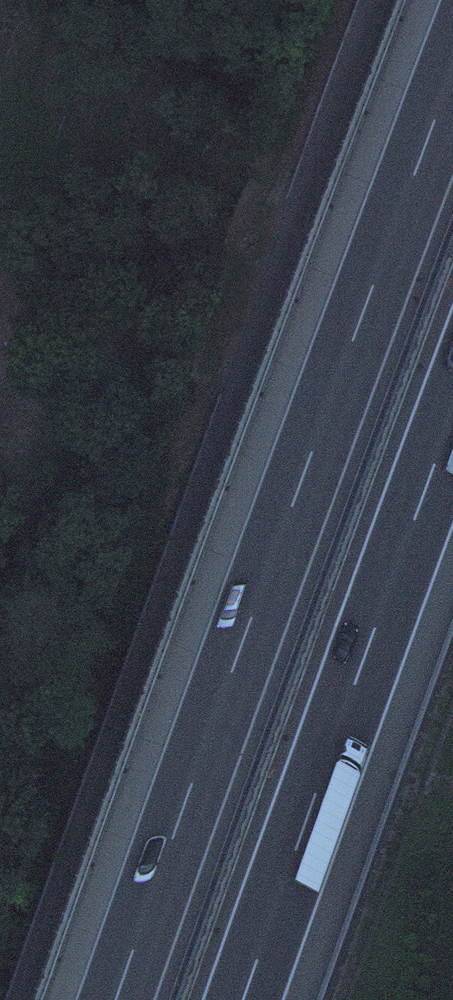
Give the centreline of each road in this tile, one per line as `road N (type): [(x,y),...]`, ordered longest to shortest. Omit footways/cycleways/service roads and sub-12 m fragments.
road 1 (motorway): [(452,83),(120,999)]
road 2 (motorway): [(246,999),(452,414)]

